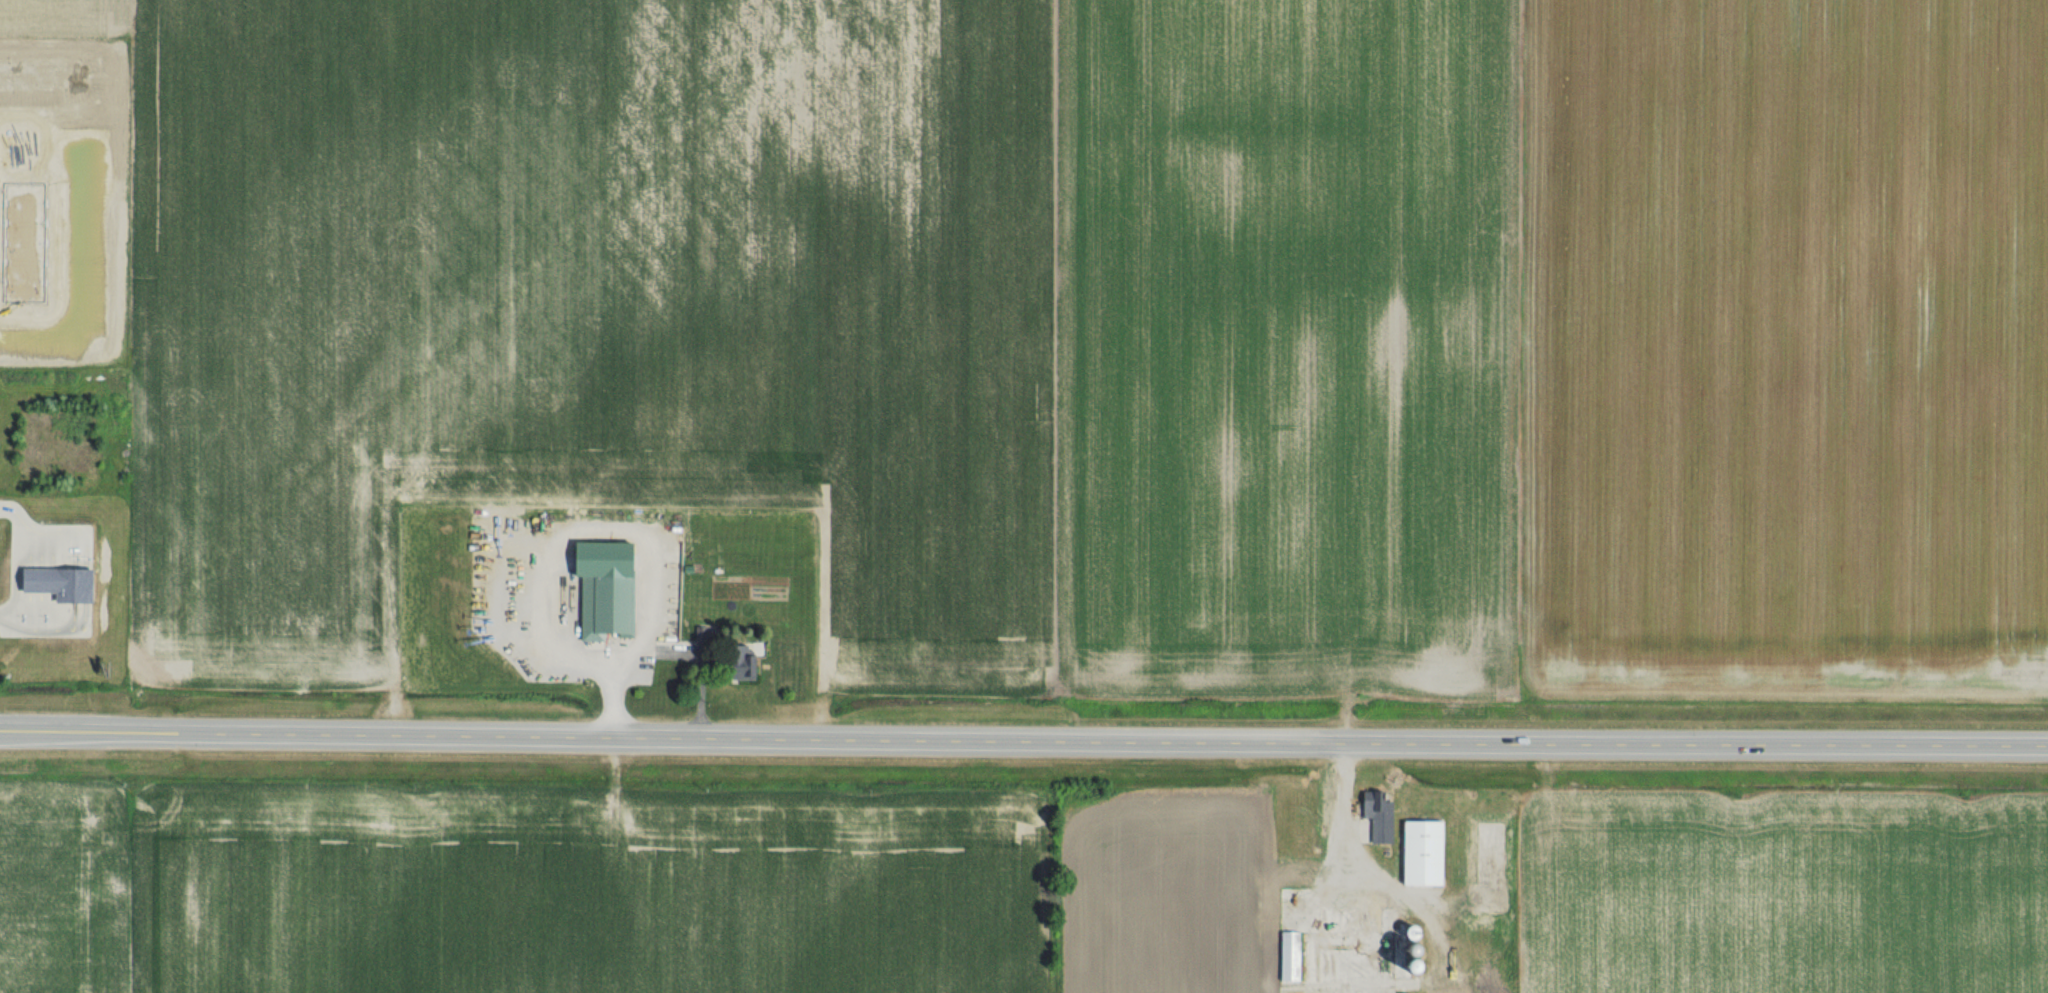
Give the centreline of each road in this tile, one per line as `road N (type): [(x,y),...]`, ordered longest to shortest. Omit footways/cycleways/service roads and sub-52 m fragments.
road 1 (secondary): [(2047,747),(0,731)]

